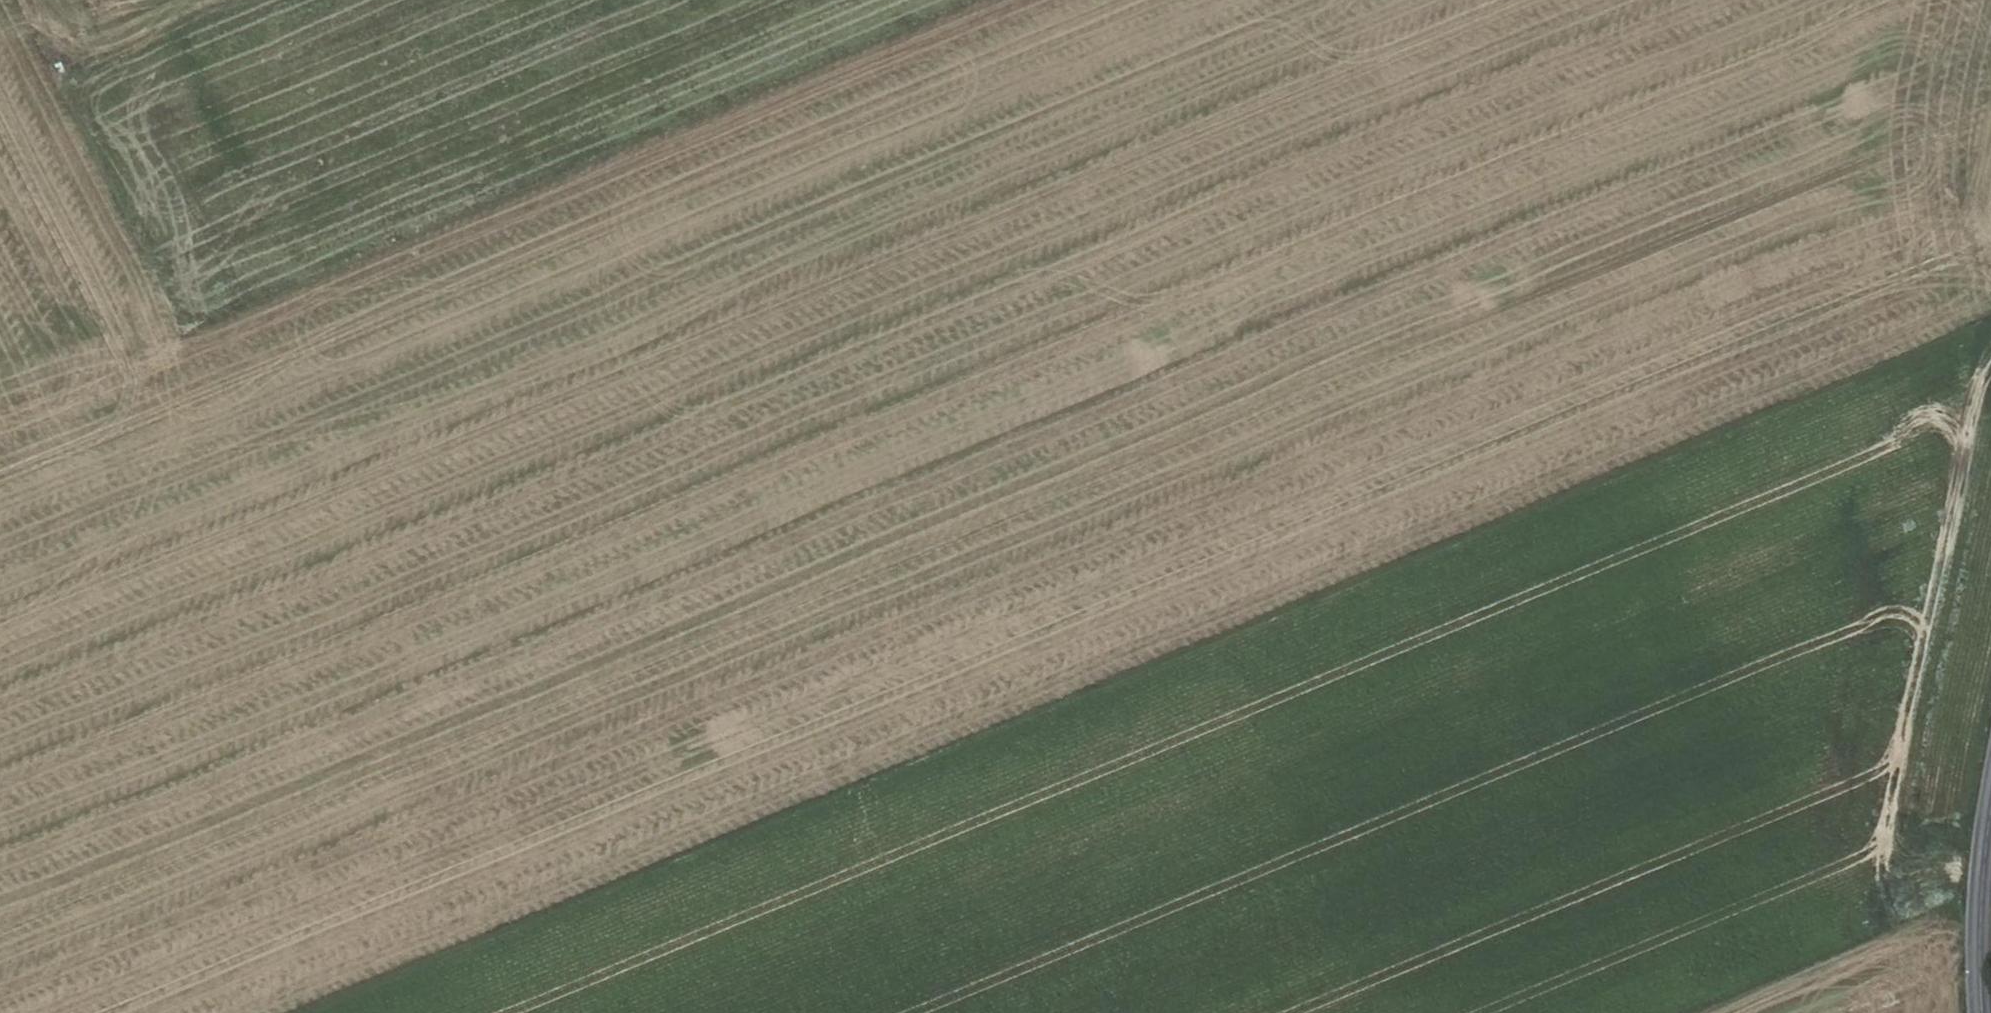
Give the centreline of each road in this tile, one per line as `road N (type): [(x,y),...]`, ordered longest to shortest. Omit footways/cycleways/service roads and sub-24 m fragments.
road 1 (tertiary): [(1990,802),(1977,934),(1979,1012)]

